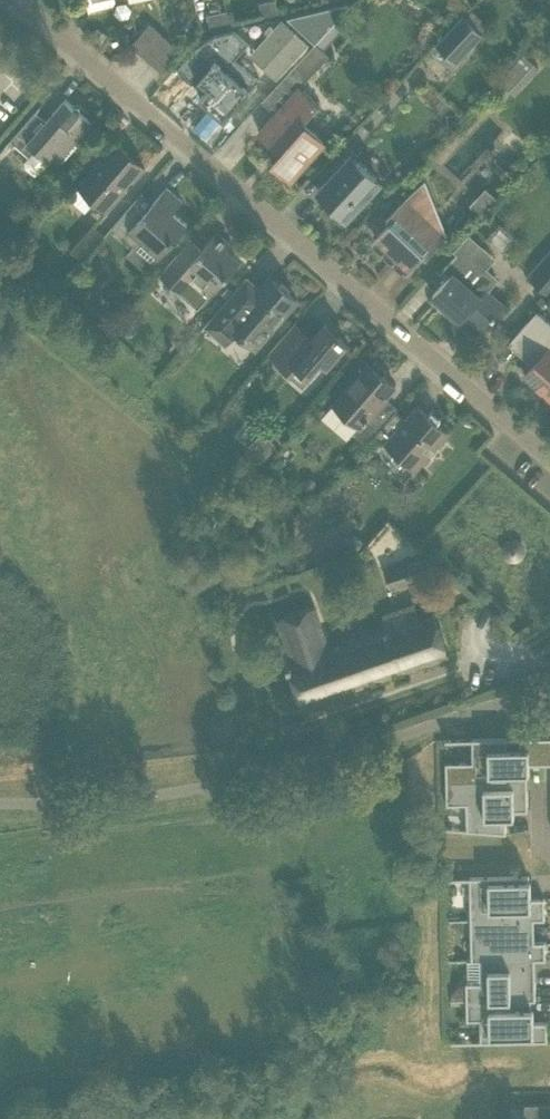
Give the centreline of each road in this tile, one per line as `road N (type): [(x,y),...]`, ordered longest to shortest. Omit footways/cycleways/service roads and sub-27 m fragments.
road 1 (residential): [(549,461),(20,0)]

